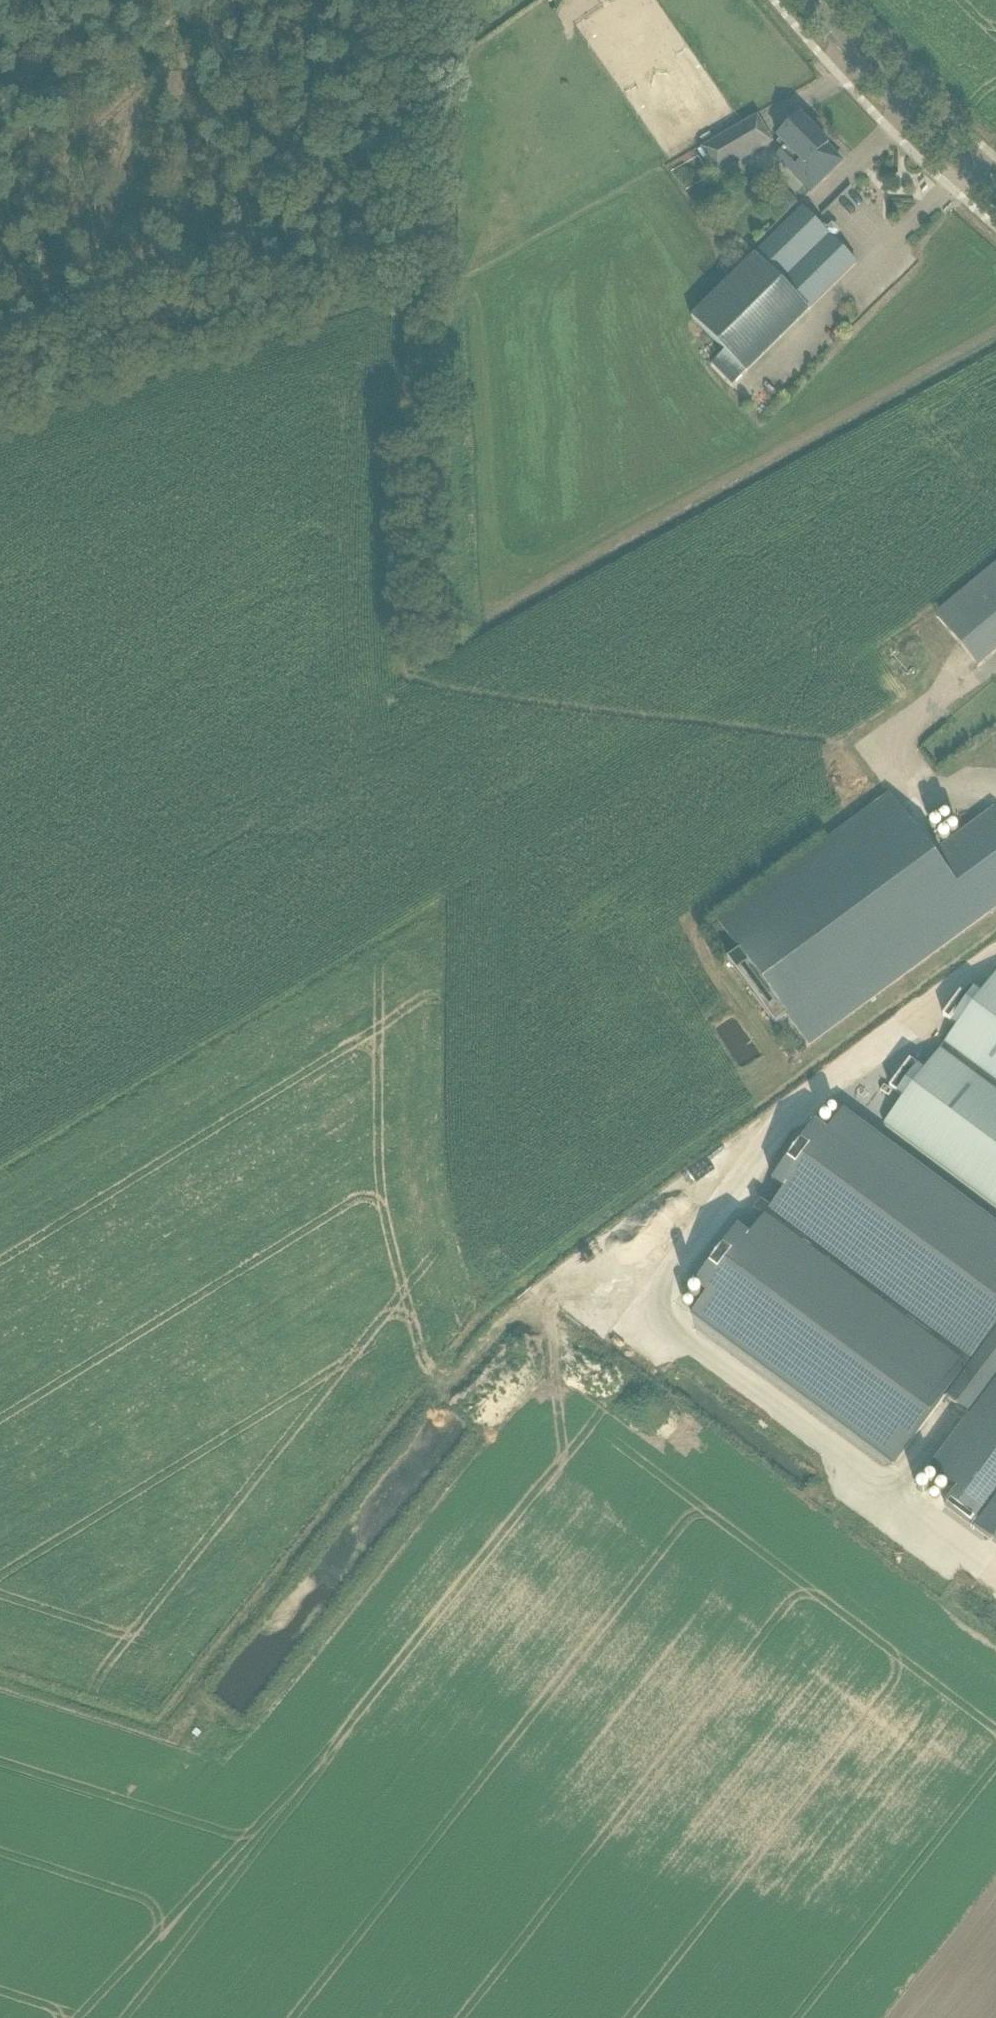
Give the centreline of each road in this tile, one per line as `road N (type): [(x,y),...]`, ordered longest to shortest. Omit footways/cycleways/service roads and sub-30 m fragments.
road 1 (tertiary): [(995,194),(806,0)]

